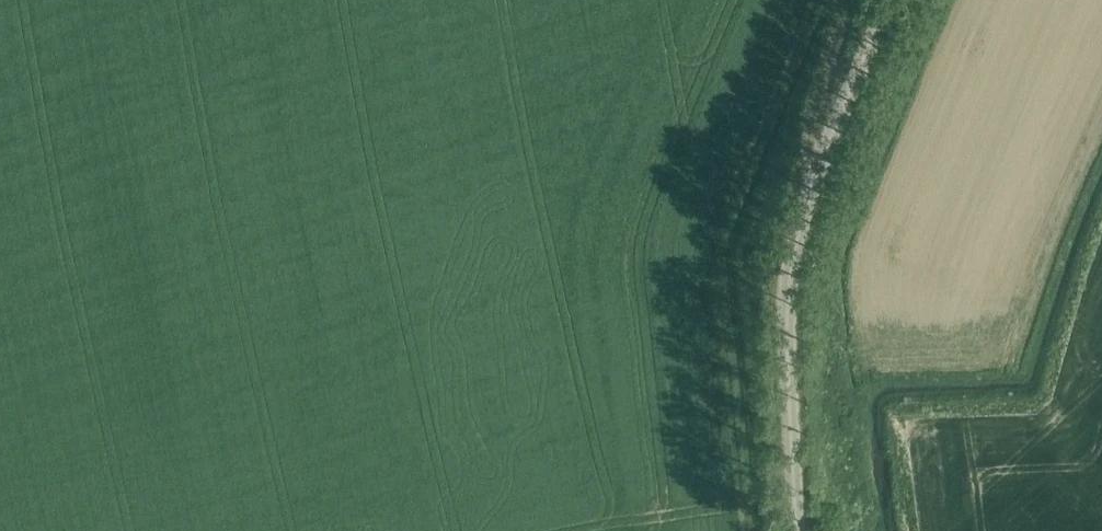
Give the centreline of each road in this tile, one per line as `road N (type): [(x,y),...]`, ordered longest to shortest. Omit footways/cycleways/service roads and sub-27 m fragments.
road 1 (unclassified): [(794,530),(791,242),(889,0)]

